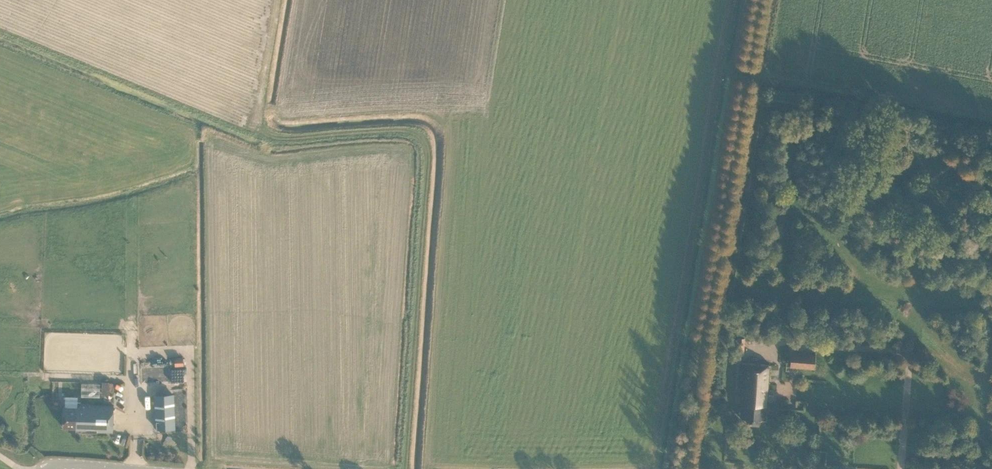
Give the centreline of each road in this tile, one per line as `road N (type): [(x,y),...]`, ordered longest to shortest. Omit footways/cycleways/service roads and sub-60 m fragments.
road 1 (track): [(407,468),(425,144),(402,129),(274,136)]

